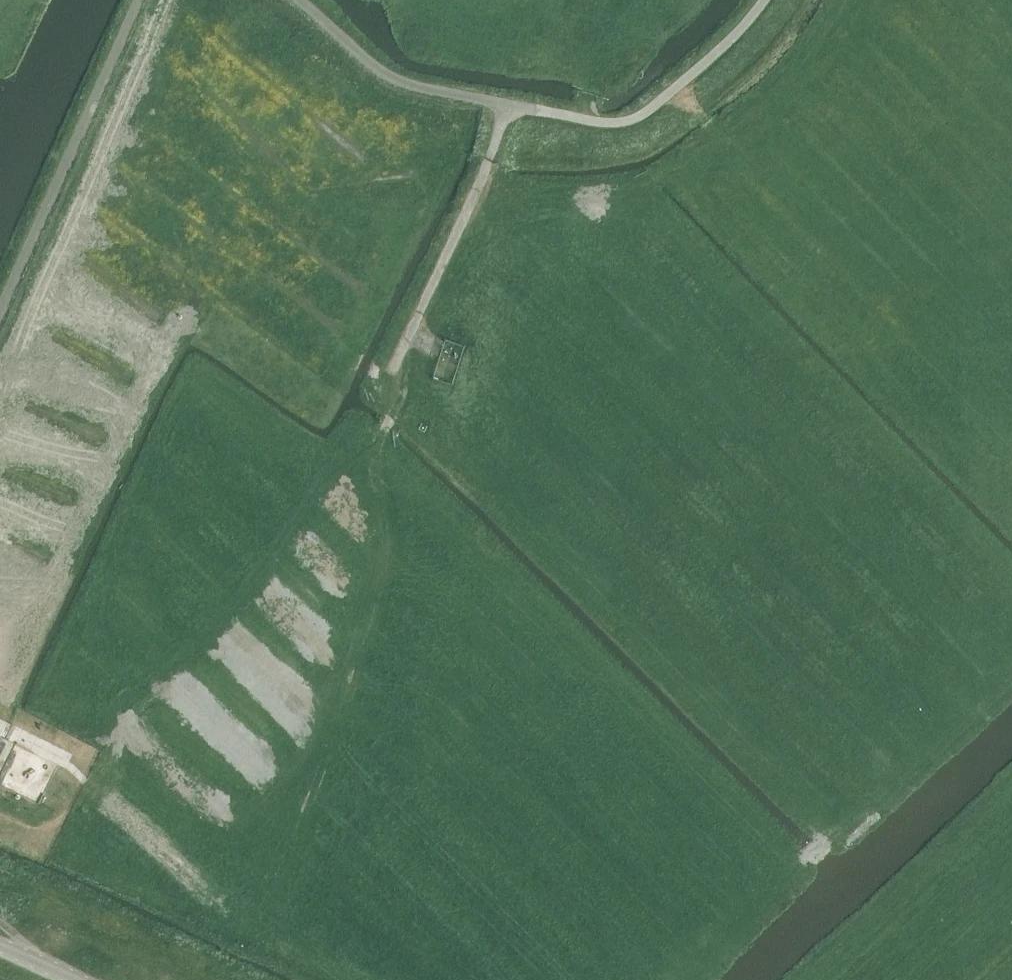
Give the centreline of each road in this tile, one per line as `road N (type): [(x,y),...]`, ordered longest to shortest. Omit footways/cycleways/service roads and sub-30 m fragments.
road 1 (track): [(395,368),(509,105)]

